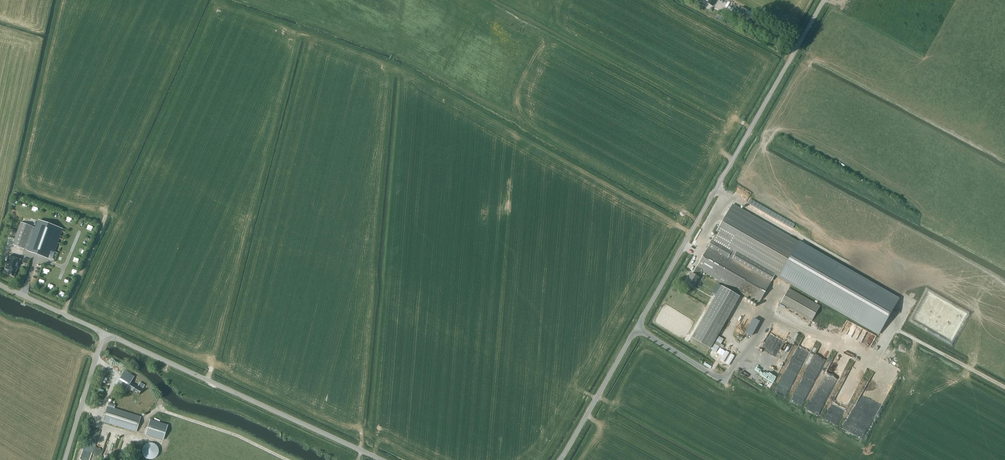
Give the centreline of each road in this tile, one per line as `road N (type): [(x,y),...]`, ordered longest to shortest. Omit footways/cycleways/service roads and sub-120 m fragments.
road 1 (unclassified): [(560,459),(825,0)]
road 2 (unclassified): [(106,333),(379,459)]
road 3 (unclassified): [(65,459),(106,333)]

